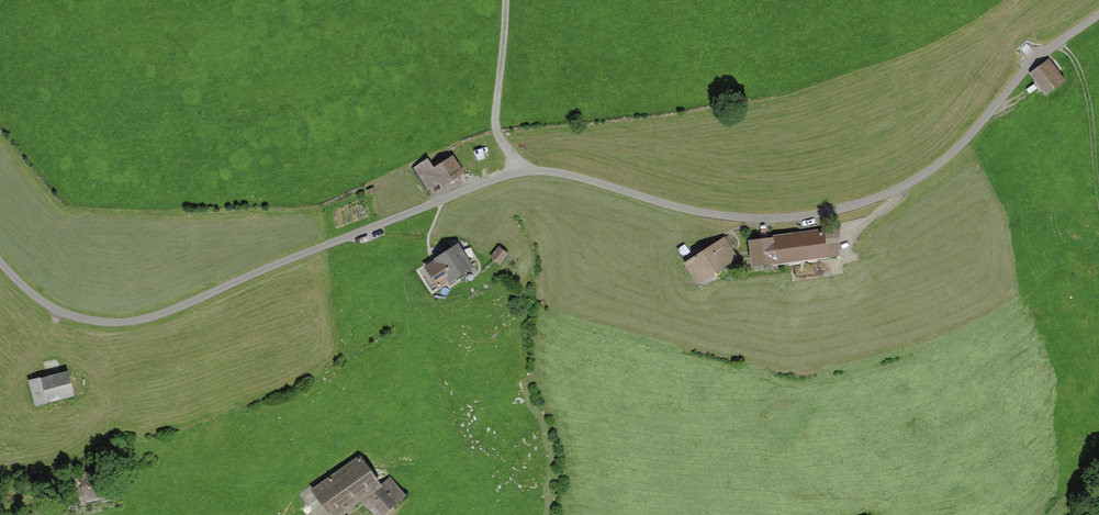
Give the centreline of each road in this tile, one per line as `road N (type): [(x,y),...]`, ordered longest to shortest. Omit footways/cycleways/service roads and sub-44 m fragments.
road 1 (unclassified): [(0,260),(50,306),(130,321),(522,171),(548,170),(739,217),(847,206),(936,167),(1030,64),(1098,14)]
road 2 (track): [(506,0),(496,122),(522,171)]
road 3 (track): [(1058,43),(1073,57),(1088,95),(1098,183)]

